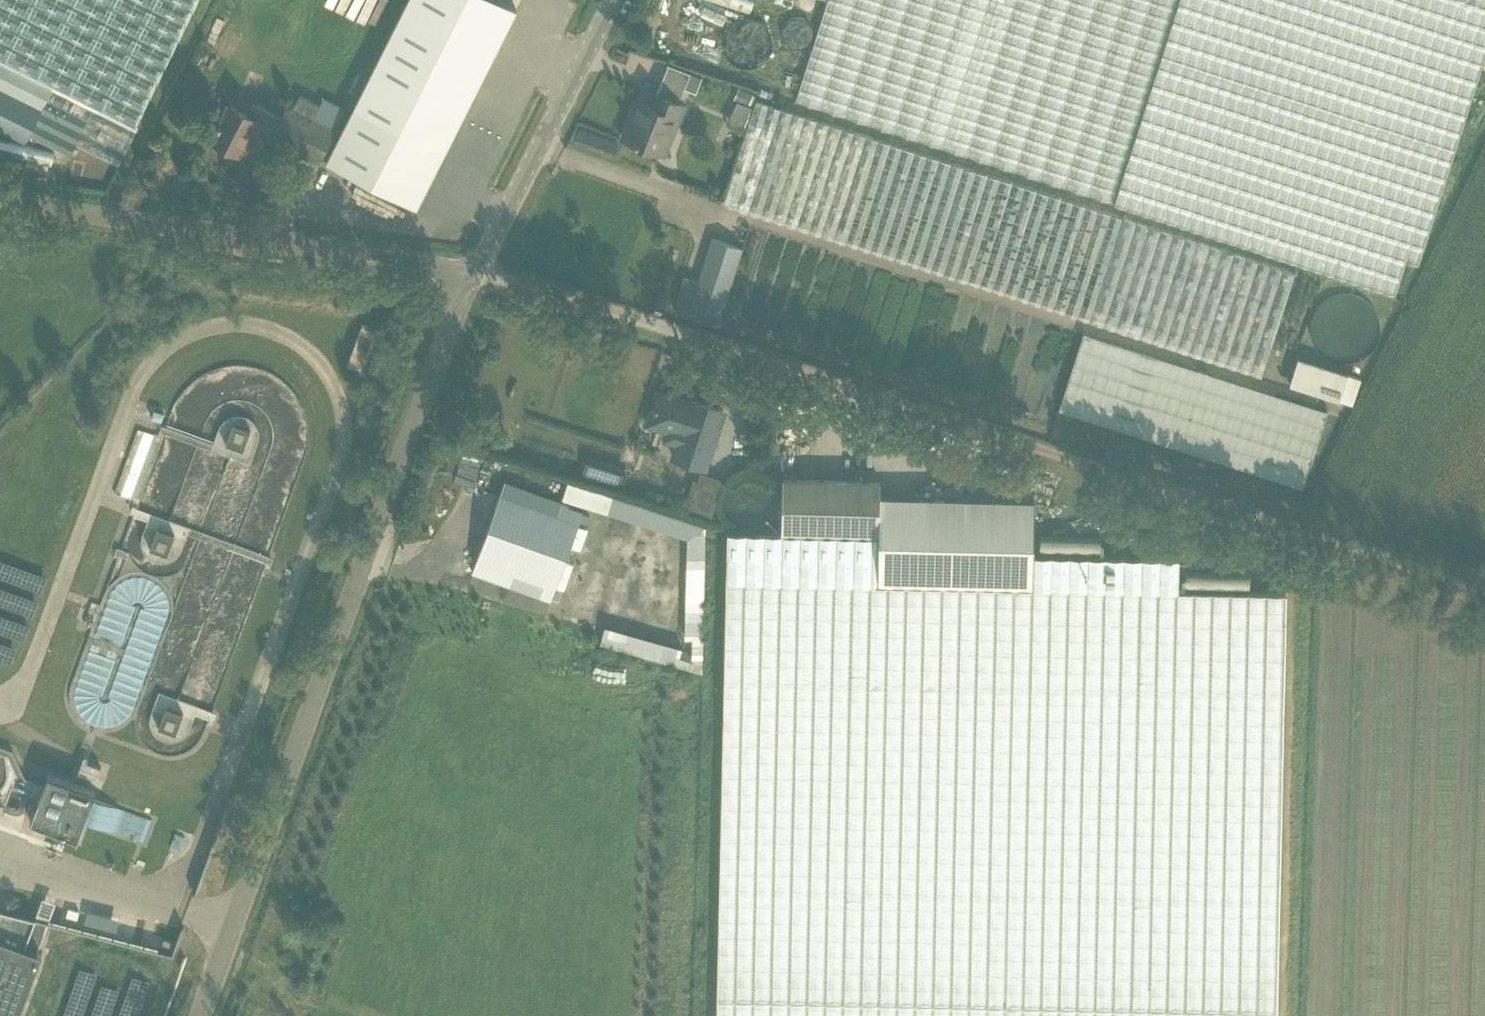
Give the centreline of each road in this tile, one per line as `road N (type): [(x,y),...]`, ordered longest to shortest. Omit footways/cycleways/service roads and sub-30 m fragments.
road 1 (track): [(468,275),(1484,589)]
road 2 (unclassified): [(201,1015),(468,275)]
road 3 (unclassified): [(468,275),(437,263),(0,200)]
road 4 (unclassified): [(468,275),(615,0)]

